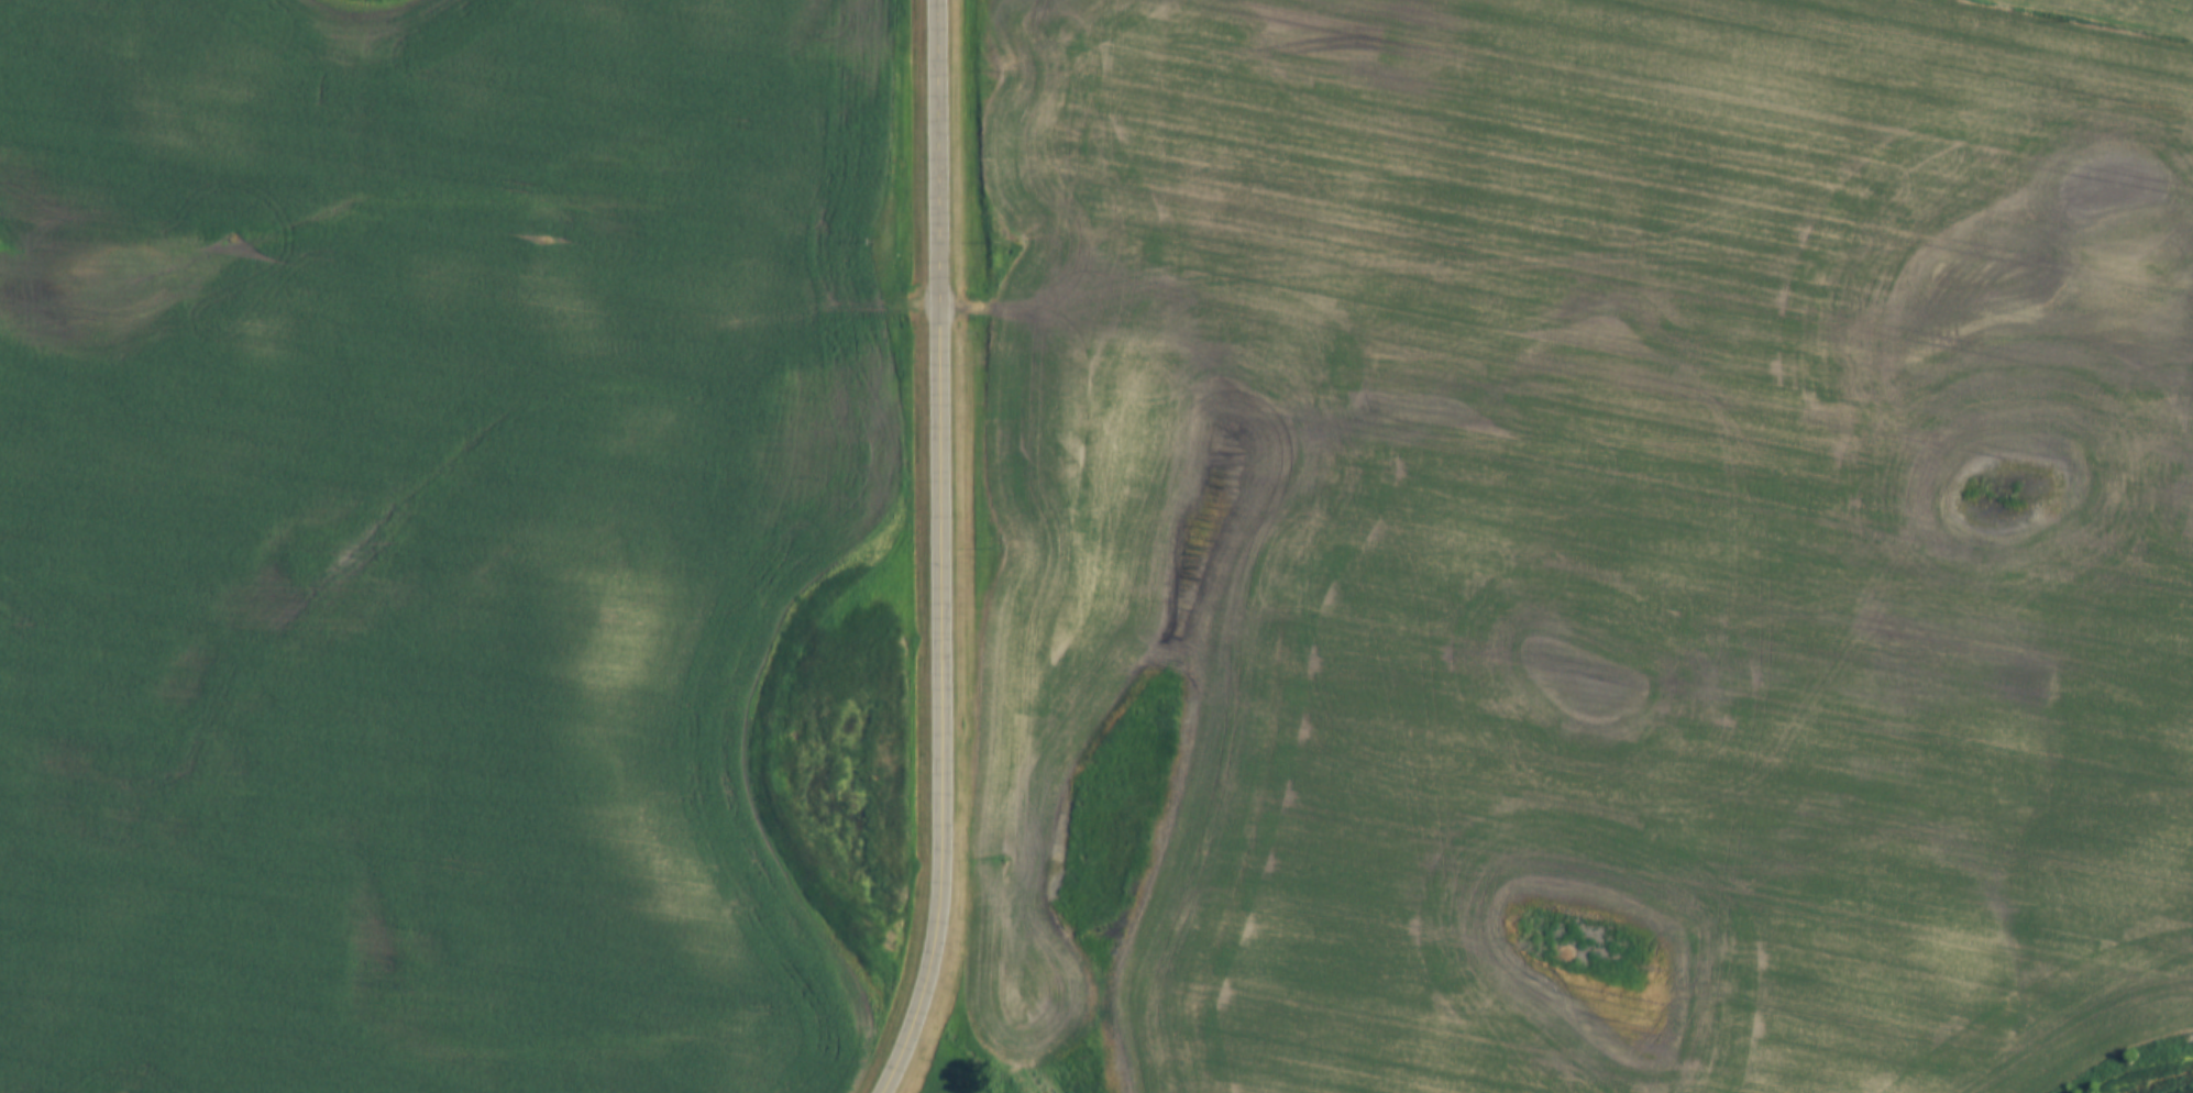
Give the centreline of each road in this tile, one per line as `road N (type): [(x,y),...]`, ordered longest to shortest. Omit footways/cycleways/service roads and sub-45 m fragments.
road 1 (tertiary): [(887,1092),(916,1034),(948,913),(945,0)]

